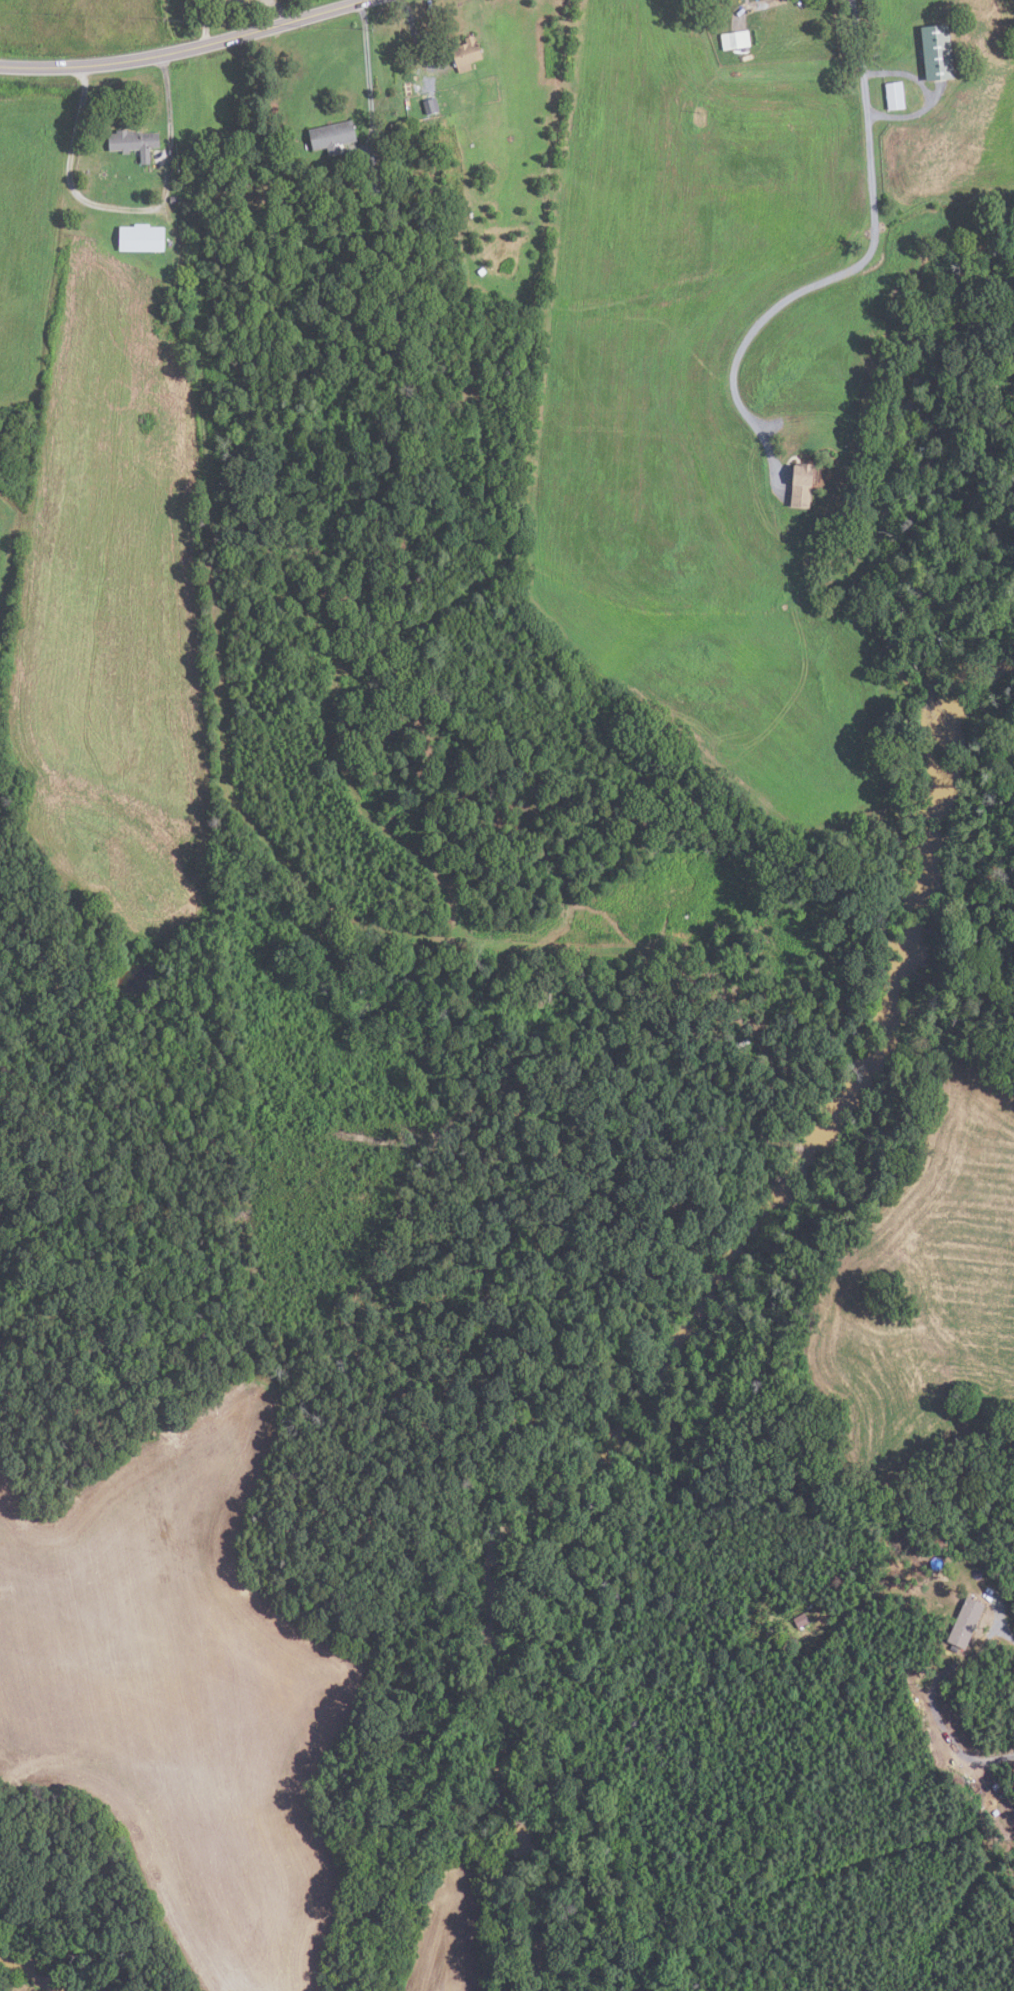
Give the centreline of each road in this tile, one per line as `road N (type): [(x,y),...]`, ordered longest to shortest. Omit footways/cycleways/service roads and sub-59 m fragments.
road 1 (secondary): [(355,0),(179,50),(0,63)]

